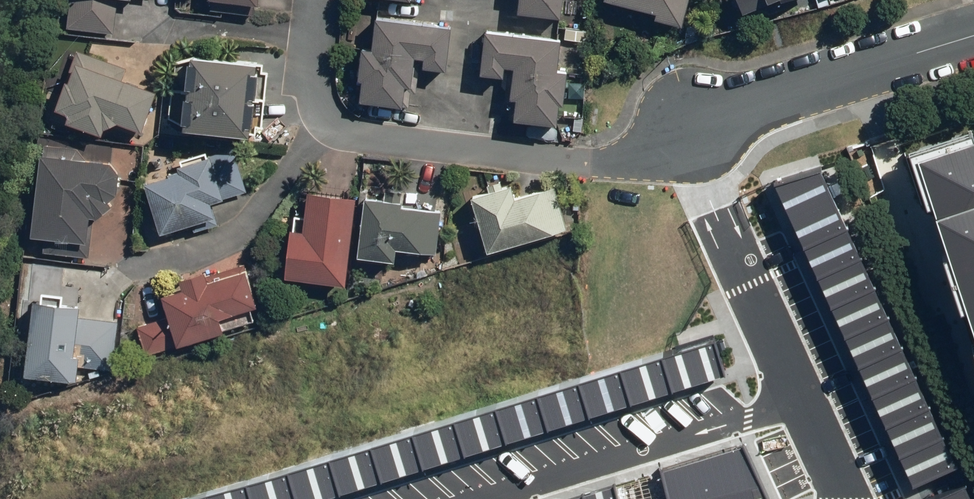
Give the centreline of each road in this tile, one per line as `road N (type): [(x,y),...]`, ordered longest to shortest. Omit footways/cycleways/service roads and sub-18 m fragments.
road 1 (residential): [(319,0),(312,90),(331,122),(357,134),(583,165),(687,128)]
road 2 (residential): [(973,37),(687,128)]

